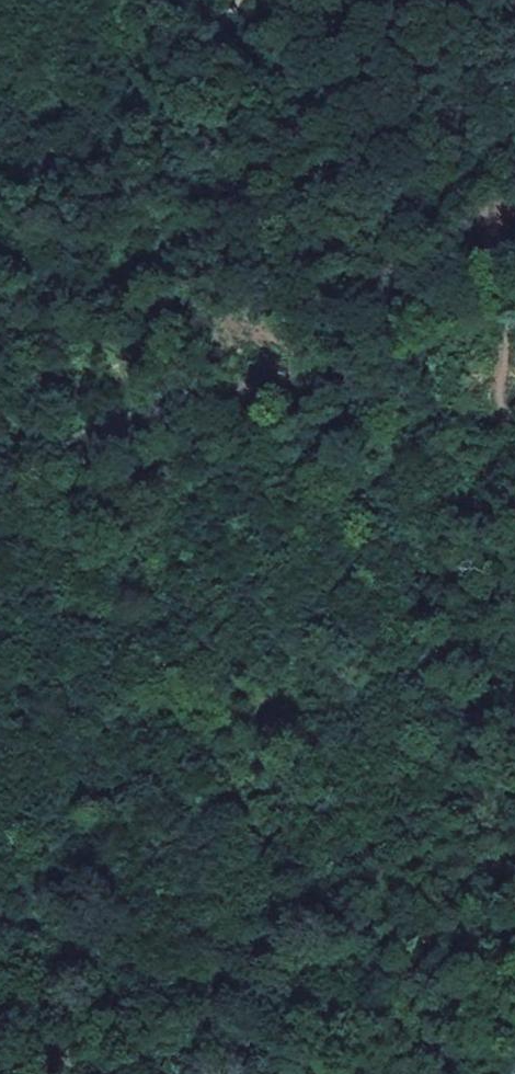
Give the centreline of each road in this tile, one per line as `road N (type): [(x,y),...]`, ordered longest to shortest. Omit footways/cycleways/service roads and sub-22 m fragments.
road 1 (track): [(261,0),(143,162),(0,283)]

